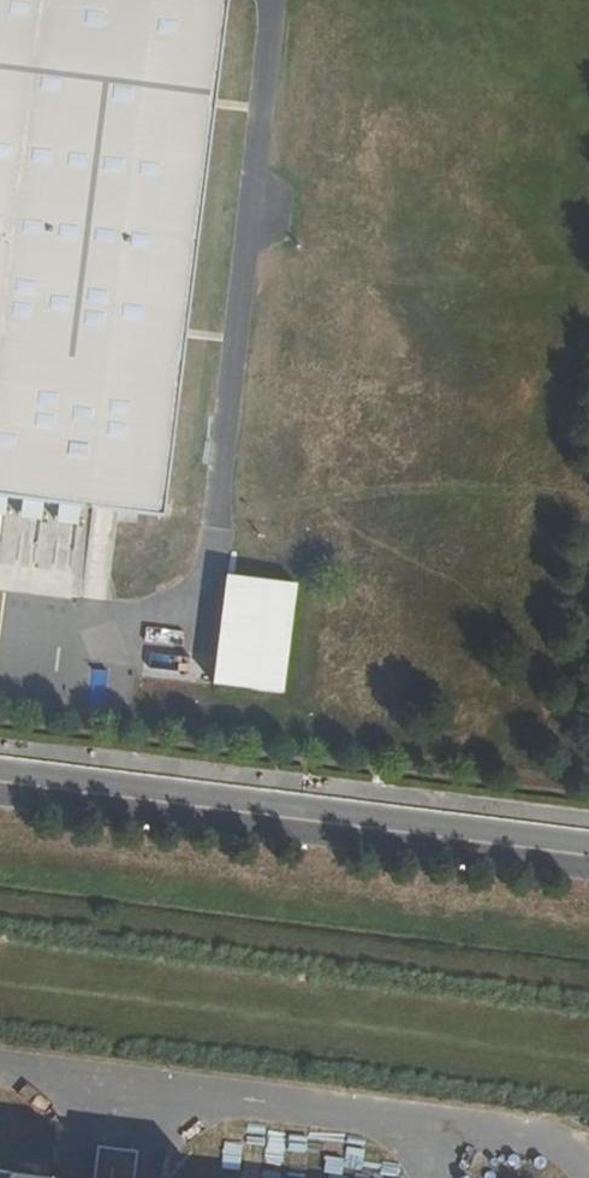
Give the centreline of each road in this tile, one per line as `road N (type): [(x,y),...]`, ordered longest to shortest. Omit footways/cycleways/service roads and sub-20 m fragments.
road 1 (unclassified): [(0,797),(588,872)]
road 2 (unclassified): [(588,837),(0,763)]

